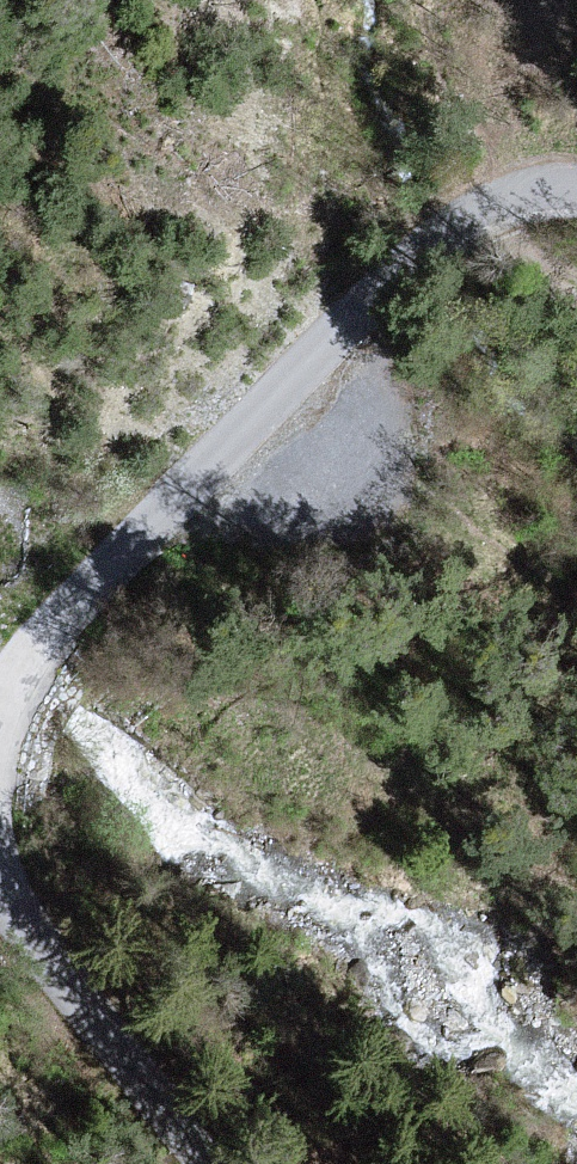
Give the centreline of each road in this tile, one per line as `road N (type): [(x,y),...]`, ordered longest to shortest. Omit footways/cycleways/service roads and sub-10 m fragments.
road 1 (unclassified): [(0,708),(59,621),(309,357),(467,231),(553,201),(576,202)]
road 2 (unclassified): [(202,1163),(37,964),(0,898)]

